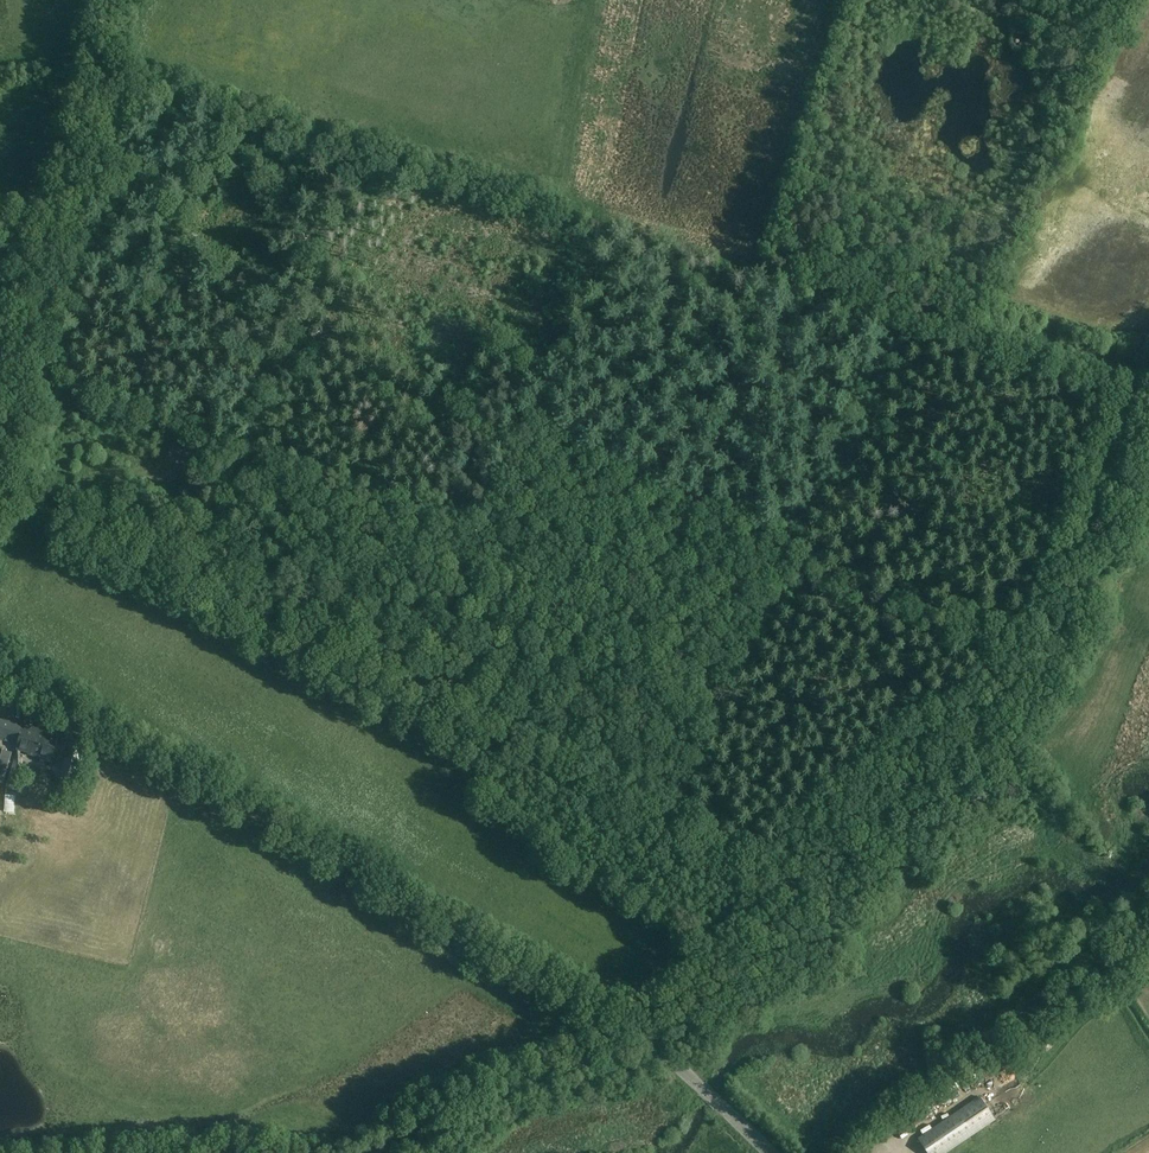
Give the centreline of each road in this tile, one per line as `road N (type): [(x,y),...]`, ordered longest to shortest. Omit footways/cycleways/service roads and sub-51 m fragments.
road 1 (tertiary): [(770,1152),(622,1024),(0,665)]
road 2 (tertiary): [(0,477),(114,0)]

